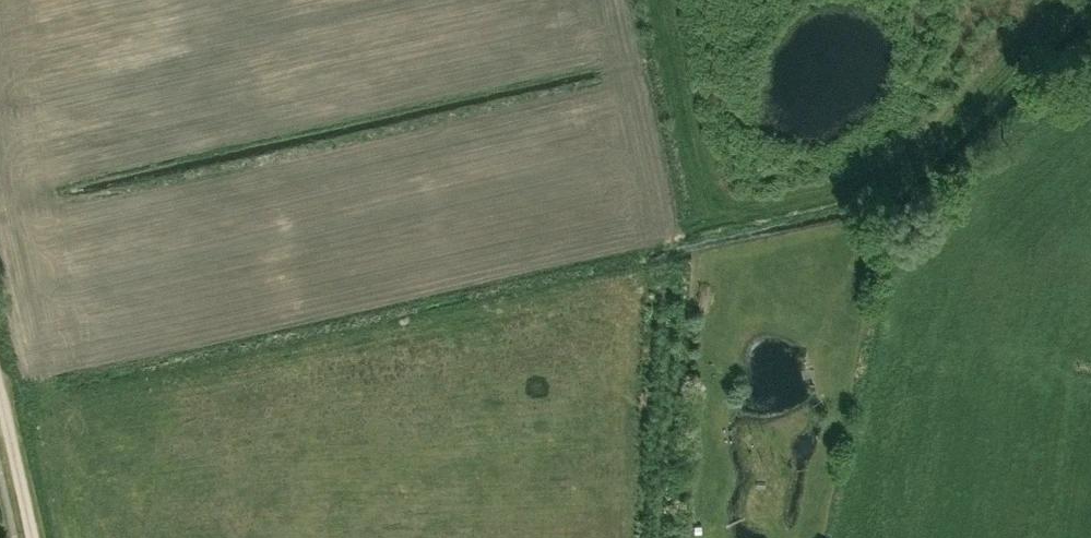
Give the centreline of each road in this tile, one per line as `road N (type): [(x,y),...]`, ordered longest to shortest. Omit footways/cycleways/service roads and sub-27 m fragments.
road 1 (track): [(1090,7),(903,188),(706,236),(652,0)]
road 2 (track): [(33,537),(0,375)]

